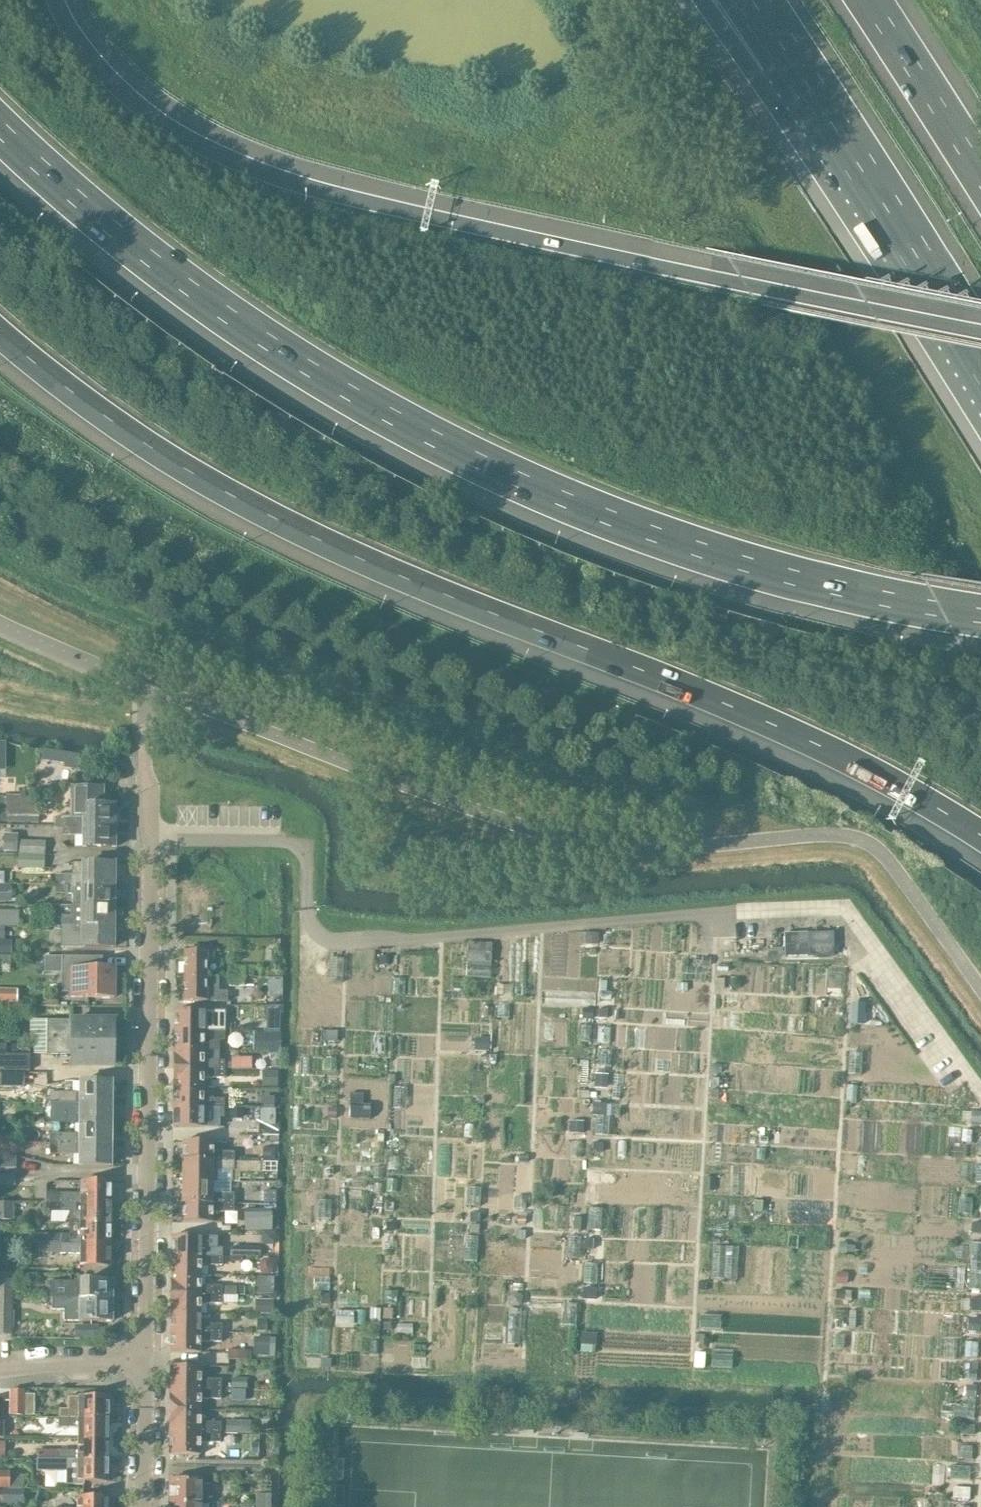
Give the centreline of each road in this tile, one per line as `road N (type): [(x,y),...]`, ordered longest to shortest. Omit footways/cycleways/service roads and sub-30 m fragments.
road 1 (motorway): [(0,126),(70,193),(241,327),(426,435),(586,512),(716,559),(980,619)]
road 2 (motorway): [(0,335),(212,486),(338,553),(740,709),(877,773),(980,837)]
road 3 (motorway): [(980,334),(385,206),(272,174),(141,108),(78,44),(55,0)]
road 4 (residential): [(147,775),(144,1360)]
road 5 (motorway): [(791,60),(980,373)]
road 6 (motorway): [(980,169),(875,0)]
road 7 (residential): [(144,1360),(143,1506)]
road 8 (residential): [(0,1366),(144,1360)]

